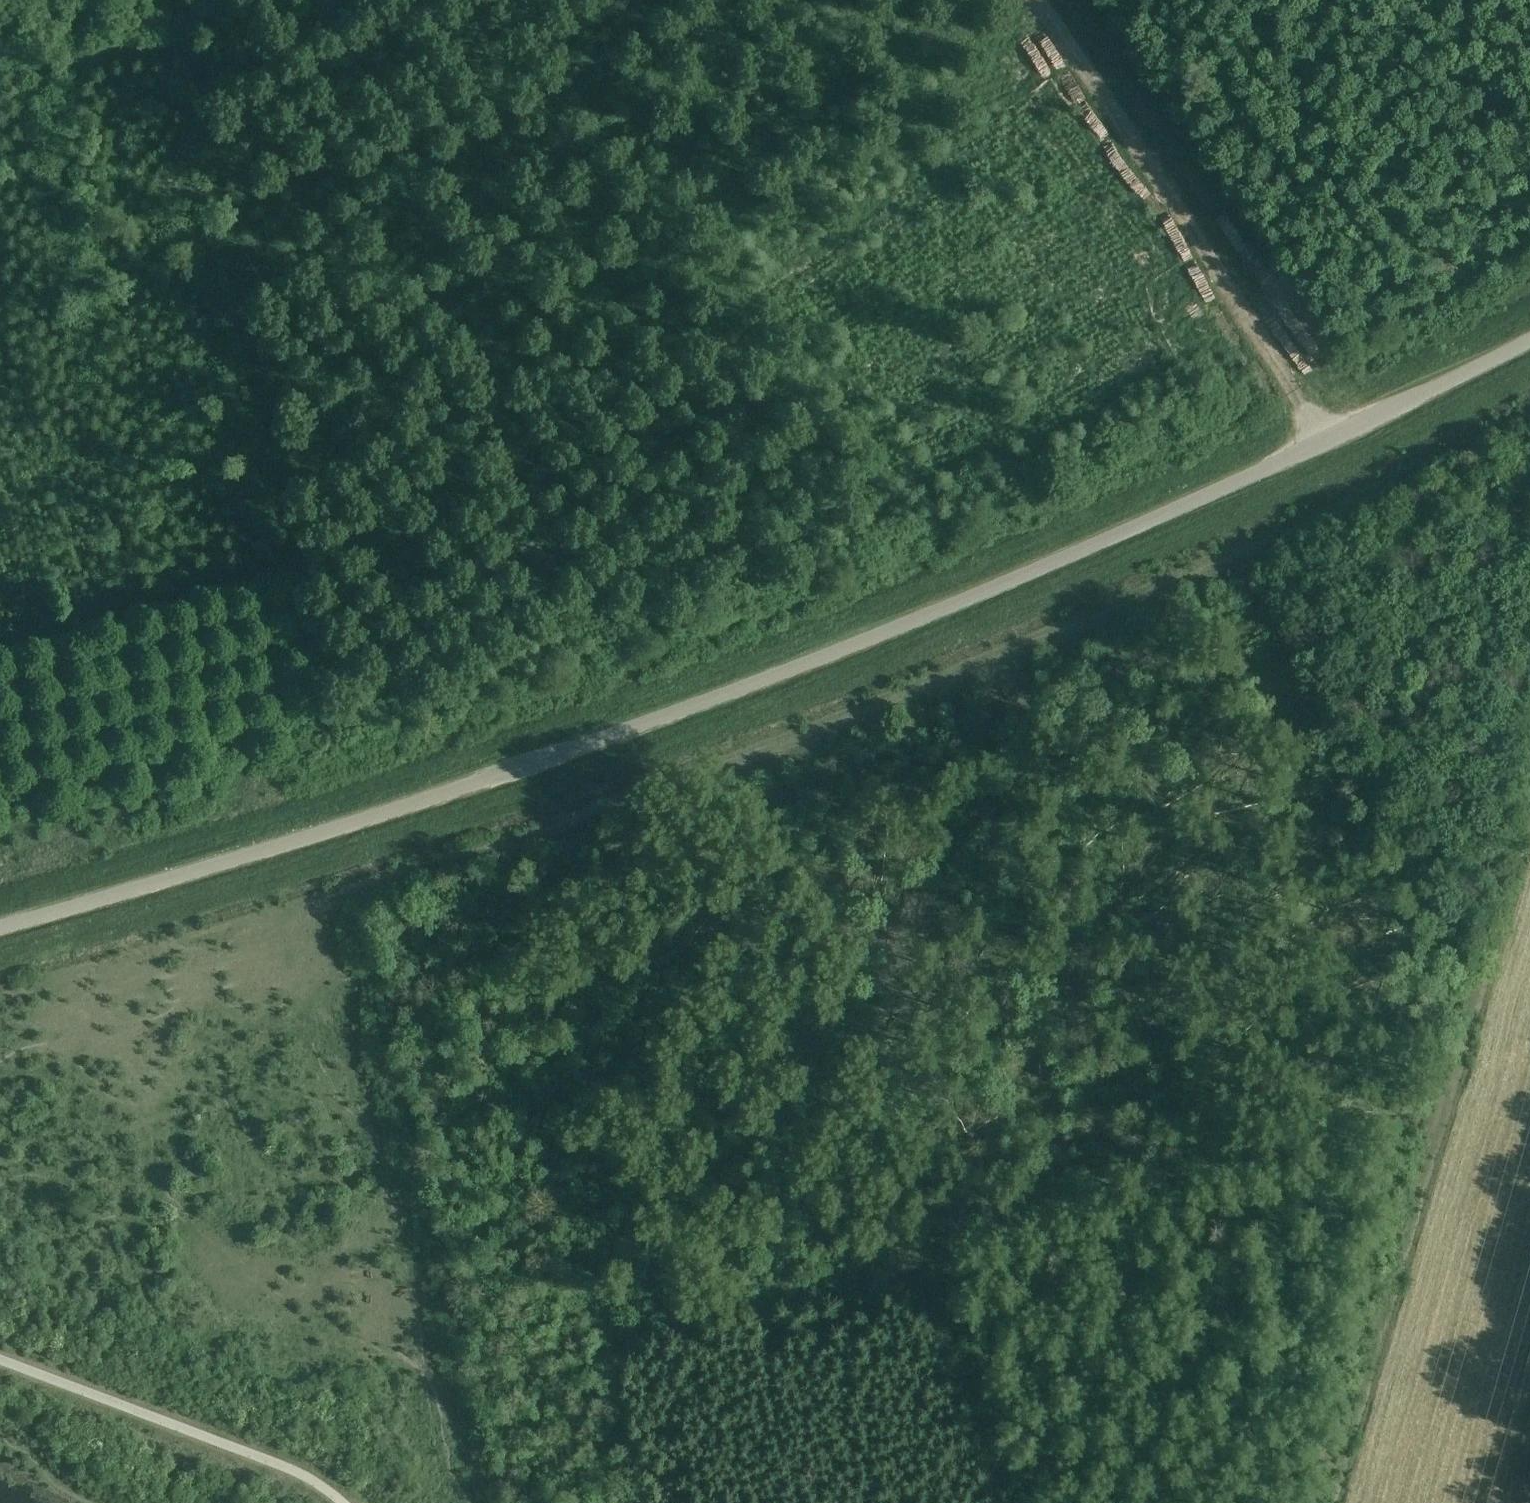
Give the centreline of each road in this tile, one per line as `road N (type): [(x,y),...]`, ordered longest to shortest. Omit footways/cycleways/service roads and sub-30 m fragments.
road 1 (unclassified): [(0,928),(547,759),(926,617),(1329,442),(1529,338)]
road 2 (track): [(1029,0),(1329,442)]

